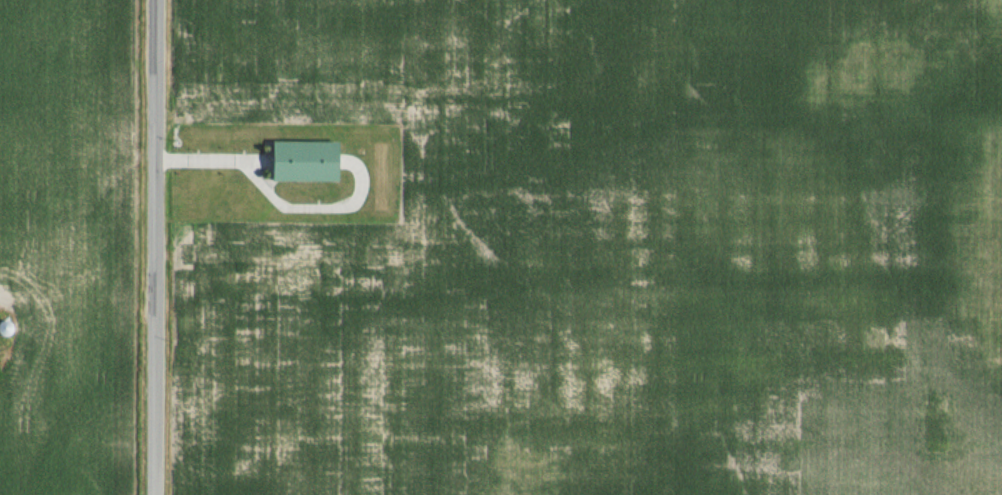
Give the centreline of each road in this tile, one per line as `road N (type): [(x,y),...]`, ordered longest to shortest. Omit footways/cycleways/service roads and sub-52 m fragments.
road 1 (residential): [(151,494),(153,0)]

